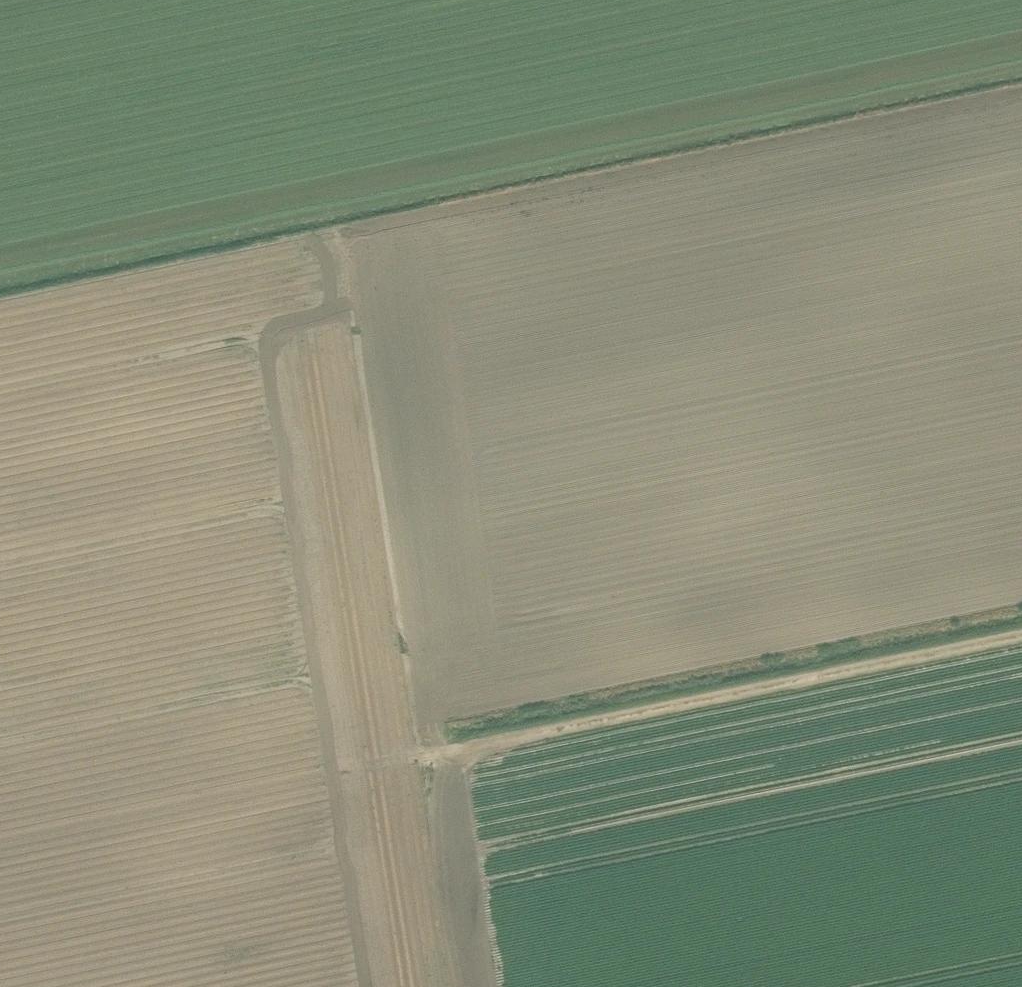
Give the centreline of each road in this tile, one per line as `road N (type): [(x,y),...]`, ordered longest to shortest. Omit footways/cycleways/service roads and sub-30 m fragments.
road 1 (track): [(407,762),(1021,637)]

